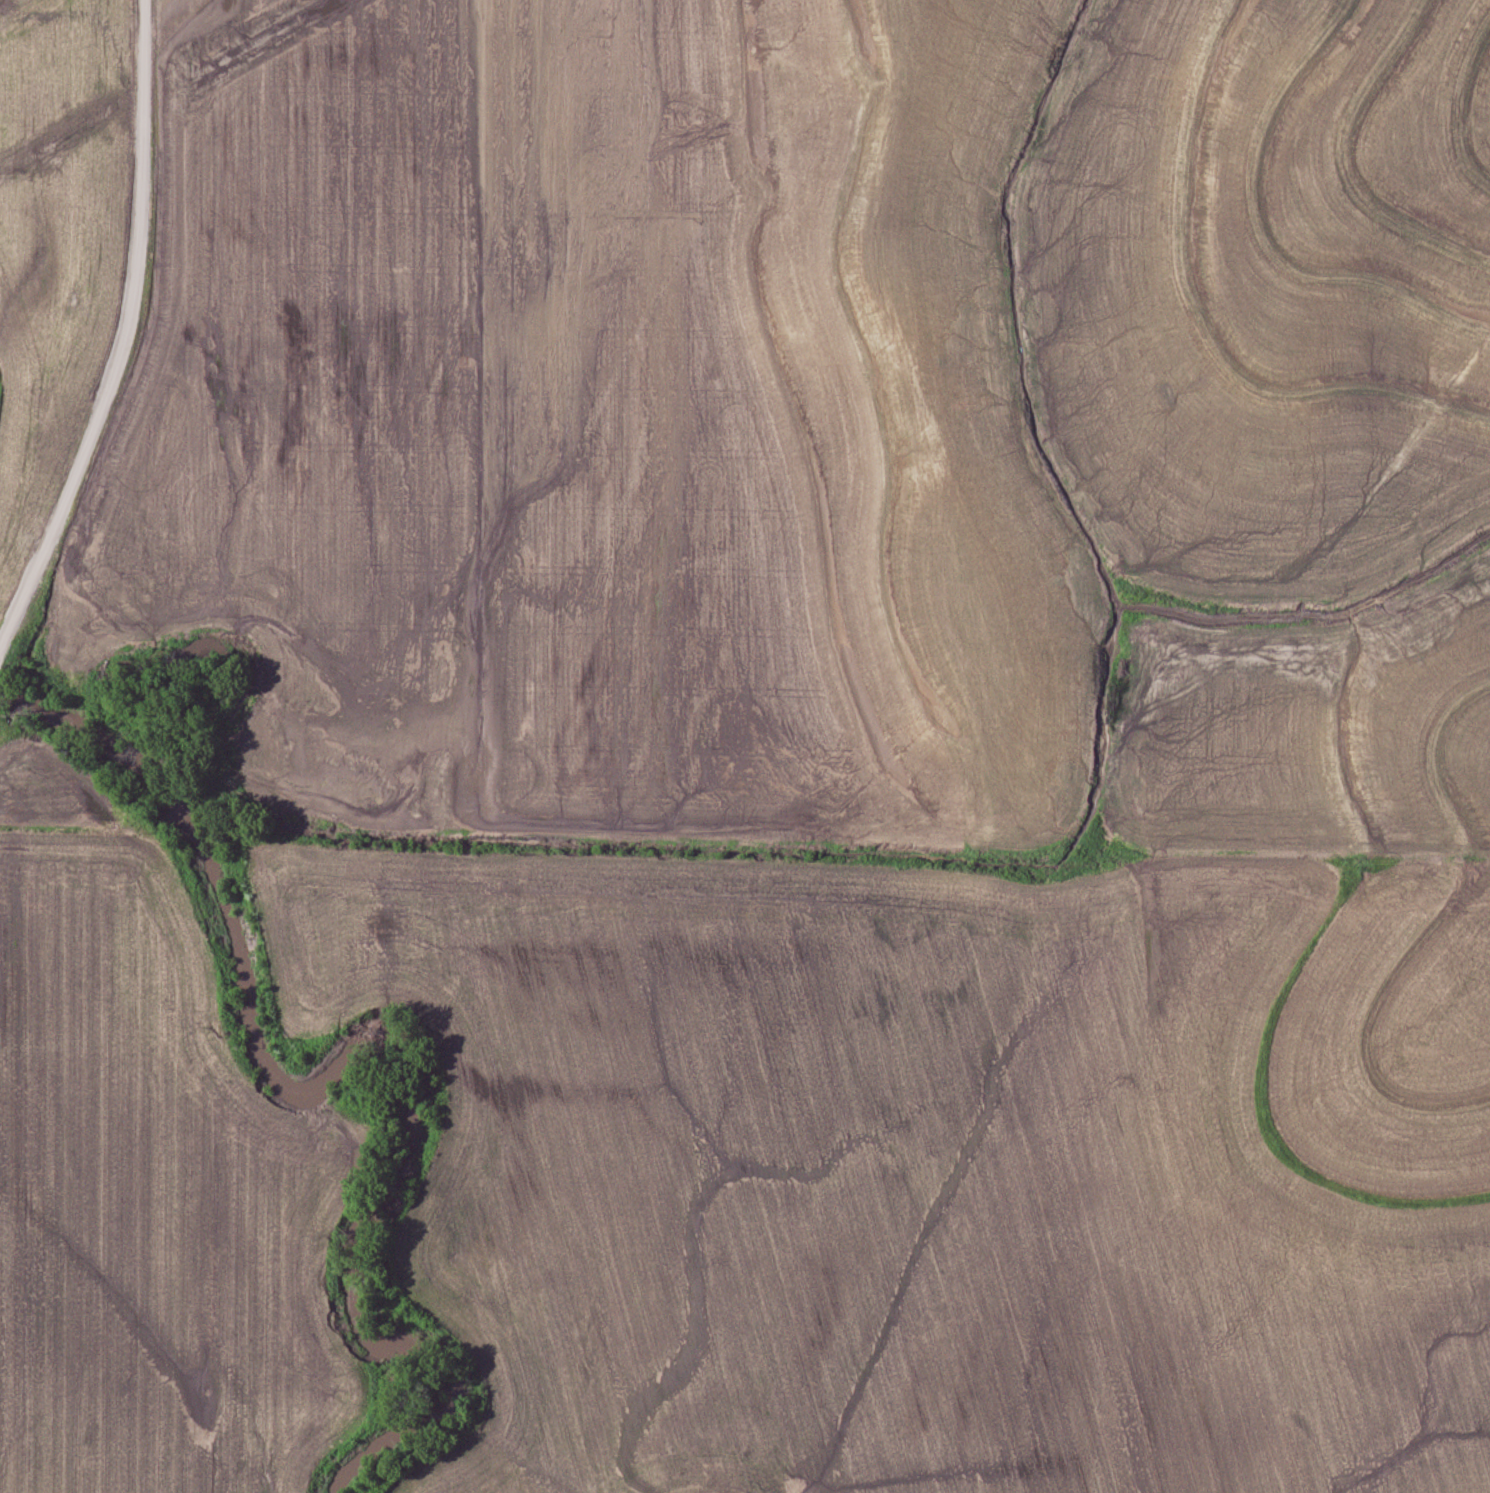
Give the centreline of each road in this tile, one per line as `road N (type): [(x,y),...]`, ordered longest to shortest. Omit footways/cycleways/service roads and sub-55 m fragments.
road 1 (residential): [(0,650),(128,335),(151,244),(145,0)]

